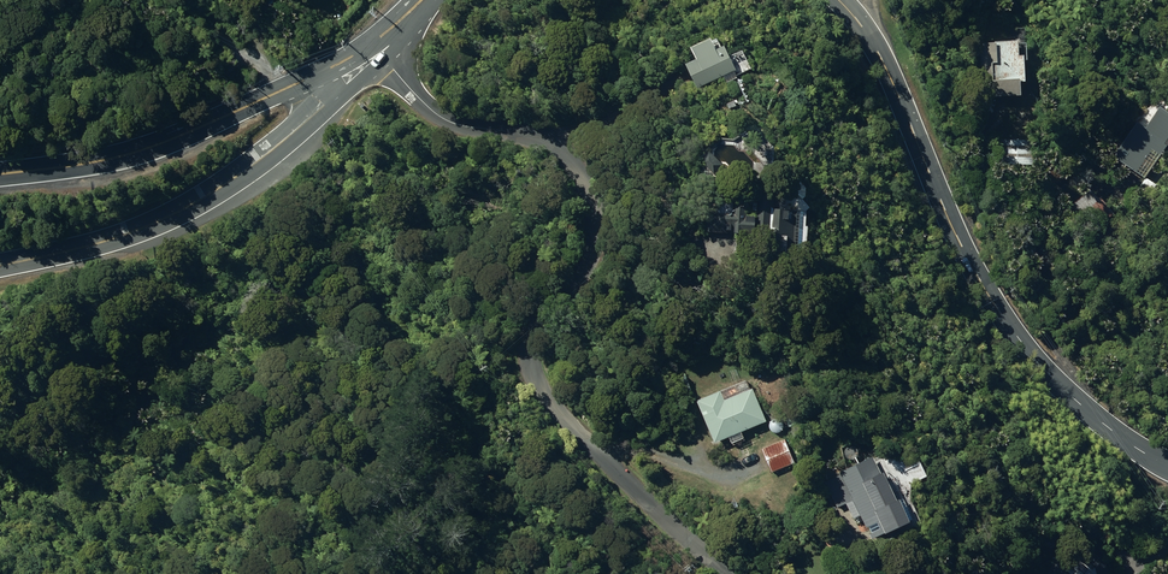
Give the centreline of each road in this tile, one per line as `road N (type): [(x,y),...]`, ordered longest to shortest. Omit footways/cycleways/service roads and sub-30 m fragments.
road 1 (residential): [(376,42),(437,115),(531,135),(573,162),(594,204),(595,243),(585,271),(541,325),(532,375),(558,417),(729,573)]
road 2 (secondary): [(839,0),(877,51),(939,198),(1002,317),(1093,416),(1167,468)]
road 3 (secondary): [(323,105),(266,156),(186,208),(119,237),(0,264)]
road 4 (tertiary): [(0,174),(143,150),(325,70)]

